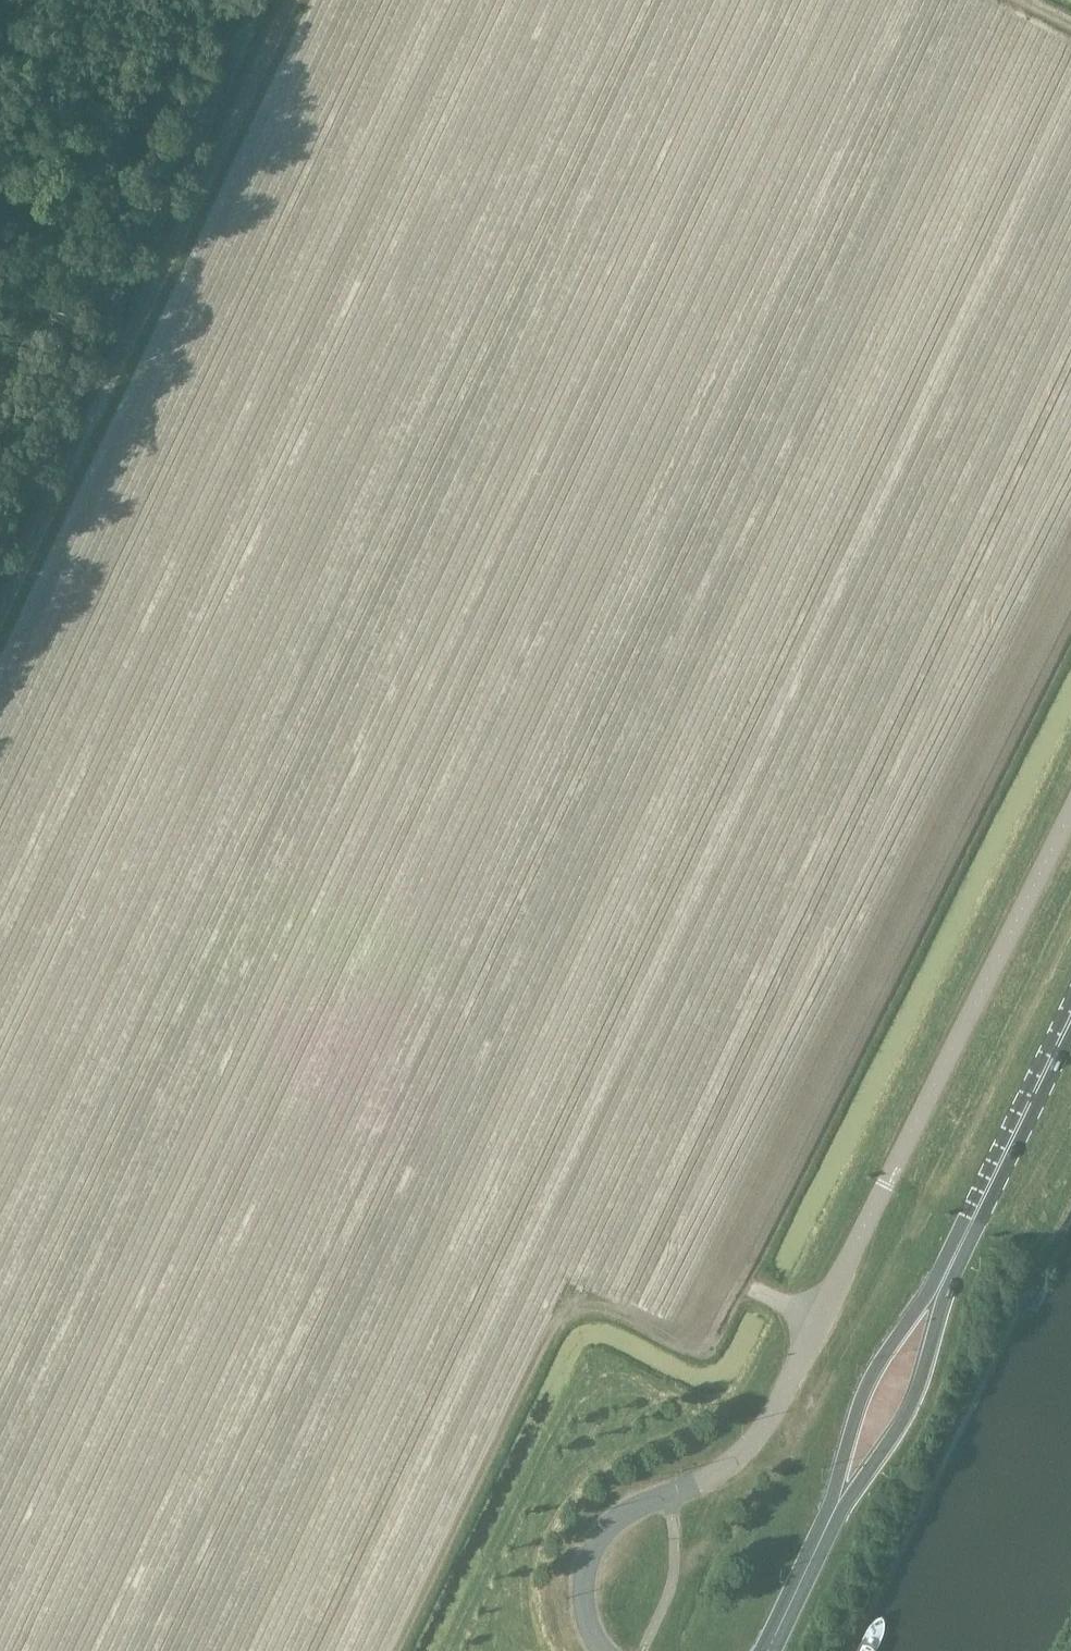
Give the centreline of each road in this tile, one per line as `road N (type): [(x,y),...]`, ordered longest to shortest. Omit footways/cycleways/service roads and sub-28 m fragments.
road 1 (track): [(0,623),(296,0)]
road 2 (unclassified): [(600,1650),(581,1595),(593,1545),(631,1509),(712,1476),(756,1436),(883,1184)]
road 3 (unclassified): [(1070,809),(883,1184)]
road 4 (primary): [(944,1276),(1070,1016)]
road 5 (primary): [(837,1502),(858,1486),(913,1401),(944,1276)]
road 6 (primary): [(944,1276),(864,1389),(837,1502)]
road 7 (primary): [(766,1650),(837,1502)]

